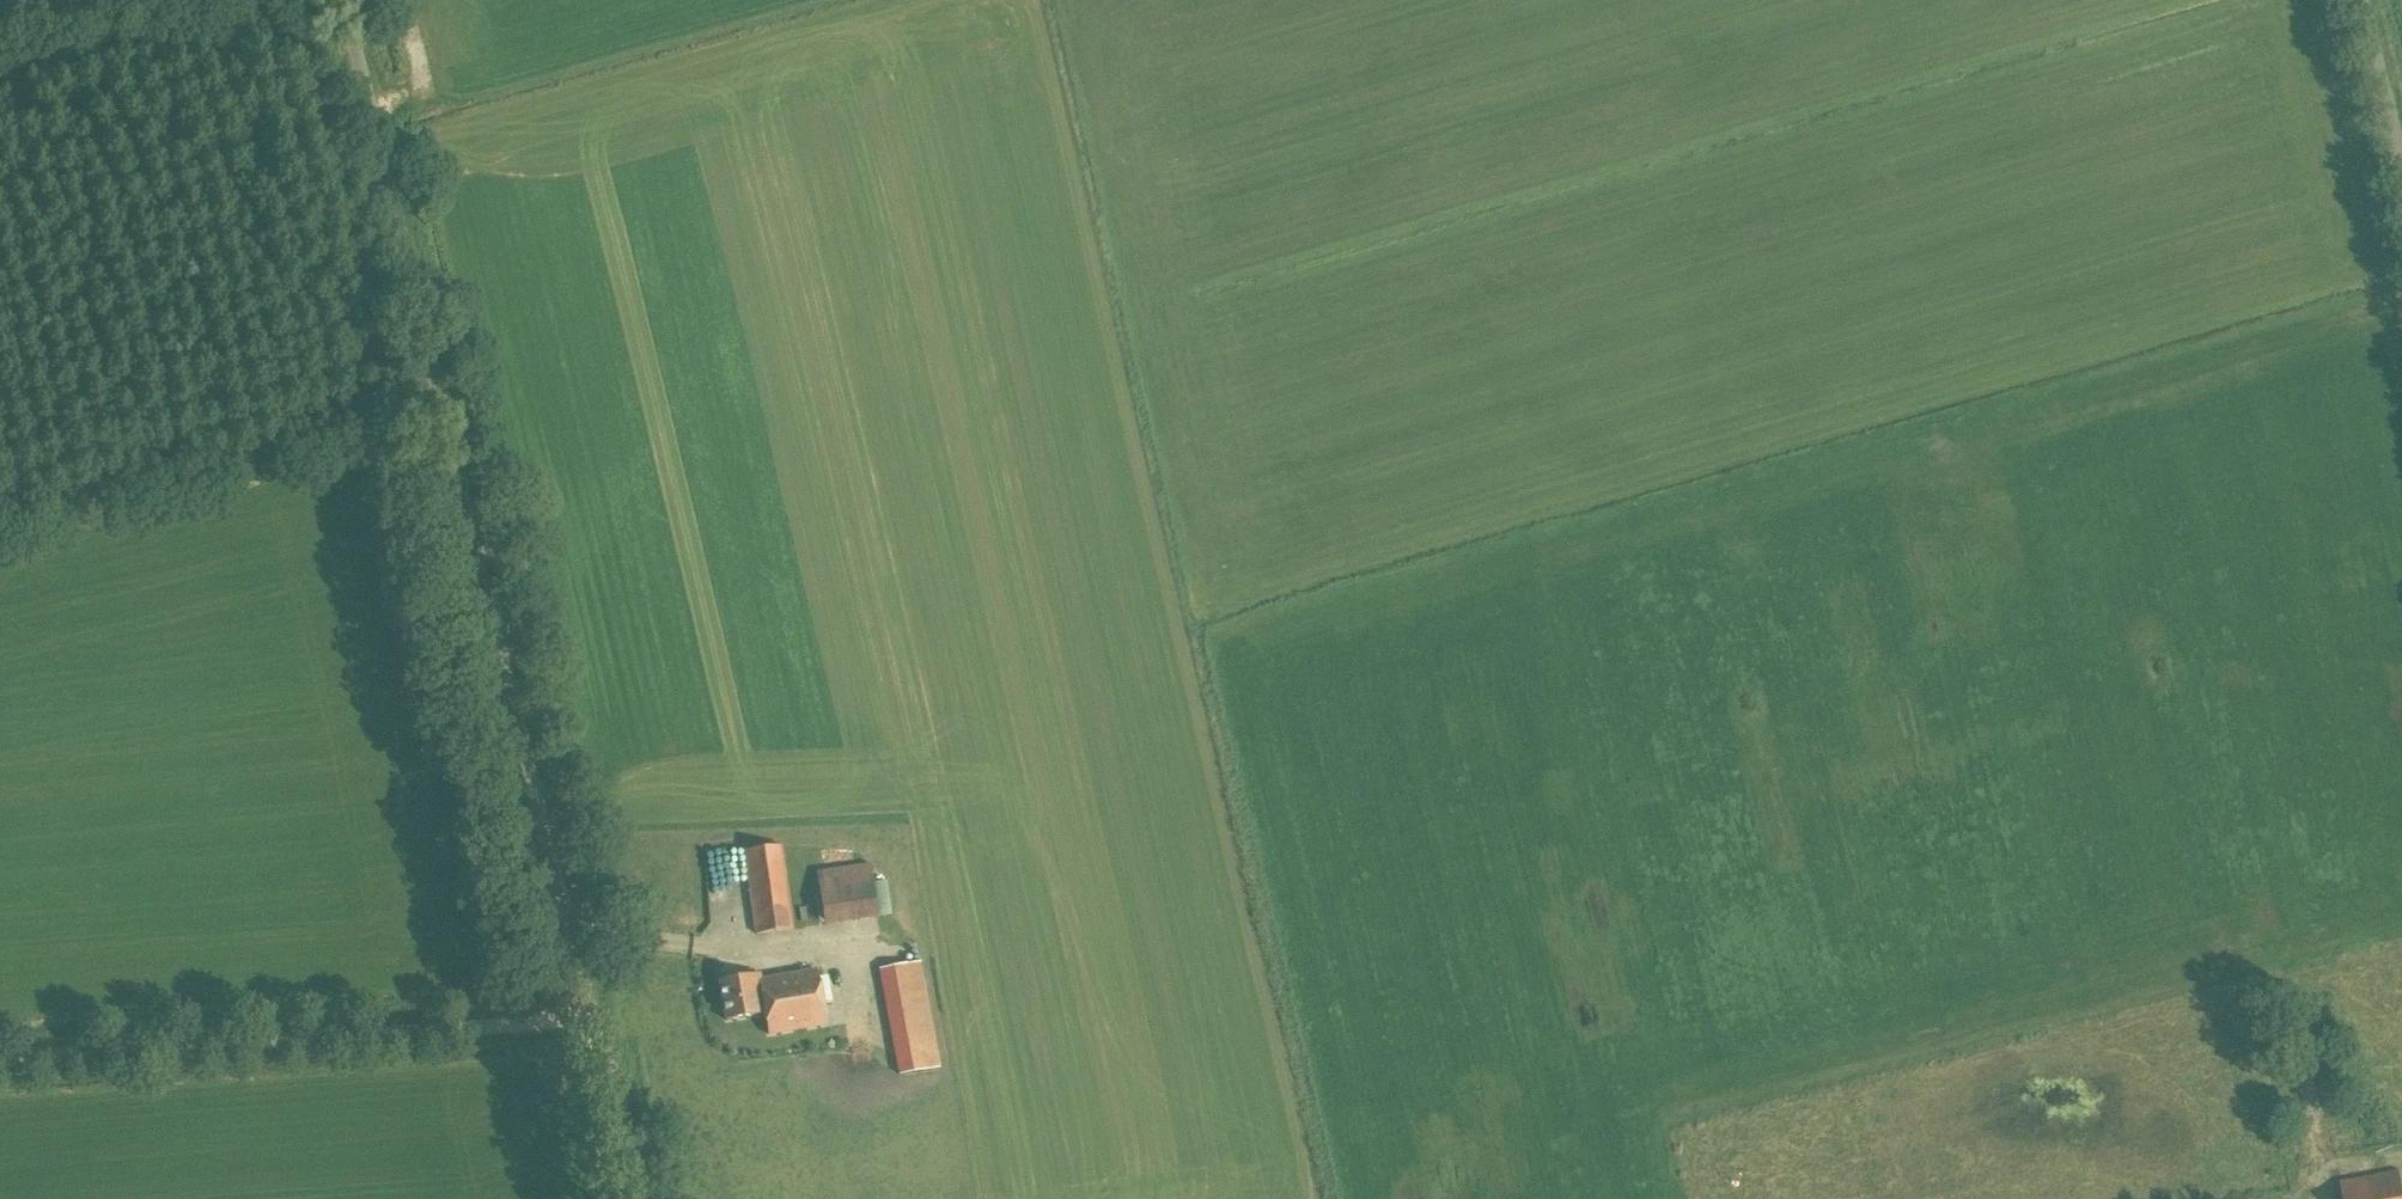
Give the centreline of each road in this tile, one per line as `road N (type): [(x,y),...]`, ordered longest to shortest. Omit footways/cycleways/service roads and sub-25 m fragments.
road 1 (unclassified): [(0,1055),(592,1014),(345,0)]
road 2 (track): [(592,1014),(636,1198)]
road 3 (unclassified): [(2401,177),(2358,0)]

